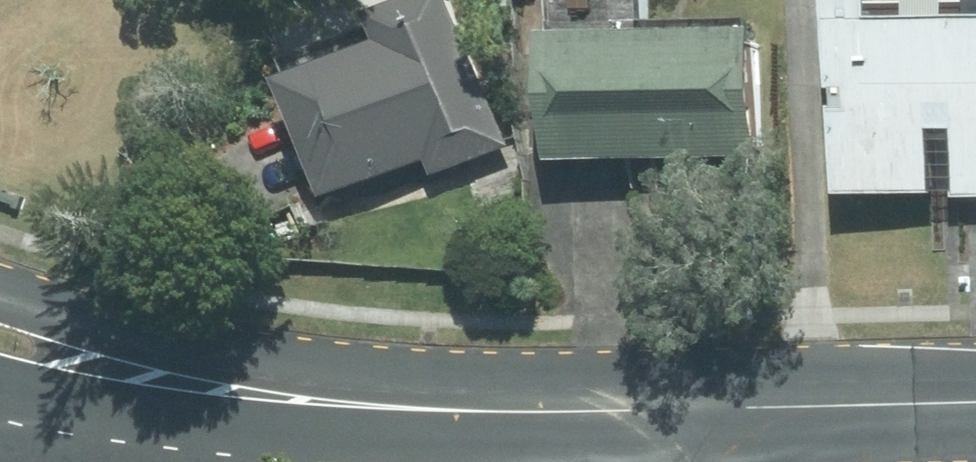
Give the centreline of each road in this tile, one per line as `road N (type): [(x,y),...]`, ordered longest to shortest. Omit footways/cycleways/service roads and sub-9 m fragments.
road 1 (tertiary): [(726,411),(514,413),(233,395)]
road 2 (tertiary): [(975,405),(726,411)]
road 3 (tertiary): [(233,395),(0,337)]
road 4 (residential): [(233,395),(0,444)]

